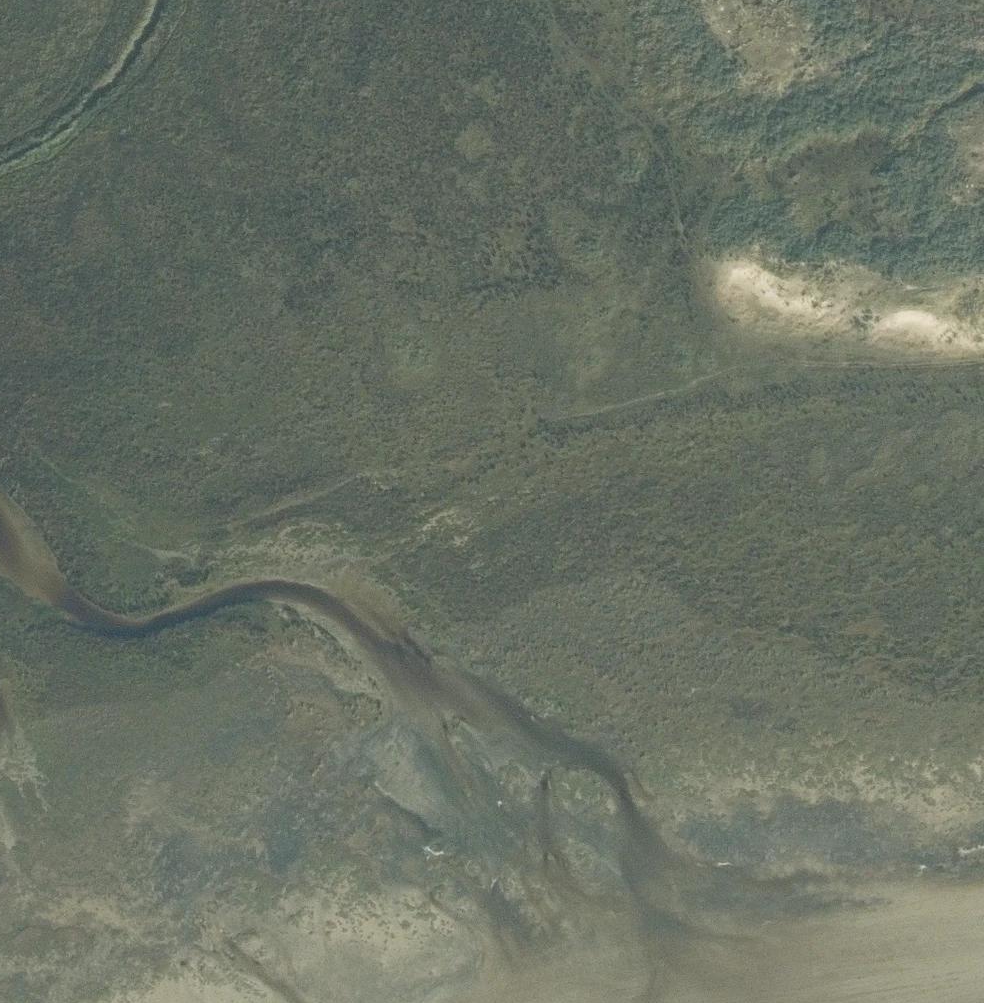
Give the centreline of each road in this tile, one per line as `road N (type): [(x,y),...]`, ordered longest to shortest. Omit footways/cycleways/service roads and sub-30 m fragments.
road 1 (track): [(983,947),(771,961),(653,1002)]

